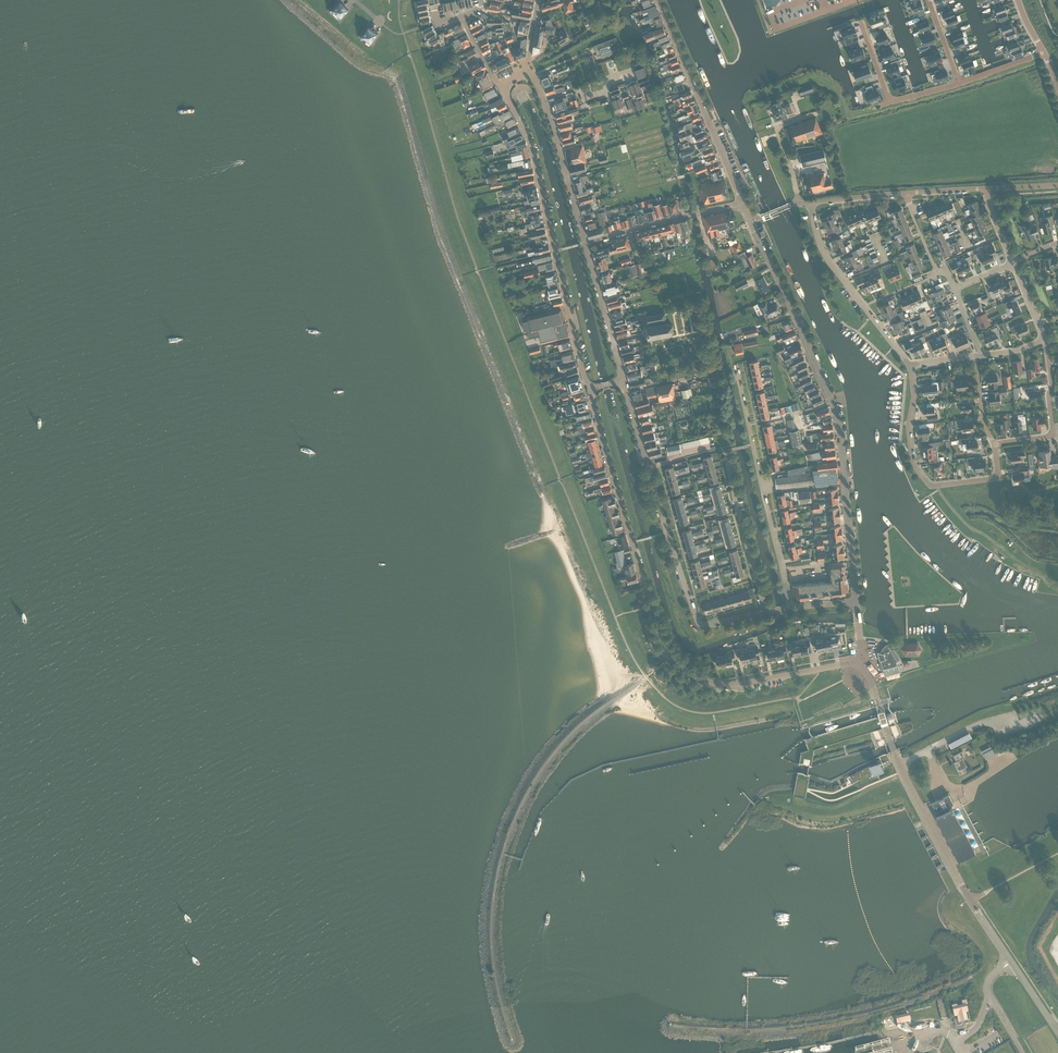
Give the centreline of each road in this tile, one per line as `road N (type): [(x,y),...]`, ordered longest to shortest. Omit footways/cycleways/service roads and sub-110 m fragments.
road 1 (tertiary): [(856,664),(731,685),(679,664),(657,628),(588,390)]
road 2 (tertiary): [(1057,1033),(966,892),(906,779),(871,681),(856,664)]
road 3 (unclassified): [(857,602),(839,417),(750,221)]
road 4 (tertiary): [(588,390),(535,160),(508,88)]
road 5 (residential): [(700,624),(624,381)]
road 6 (residential): [(790,609),(736,365)]
road 7 (residential): [(994,444),(998,479),(928,483),(913,461),(910,366)]
road 8 (unclassified): [(742,204),(659,0)]
road 9 (residential): [(585,243),(545,103),(523,75)]
road 10 (residential): [(765,613),(726,452)]
road 11 (residential): [(585,243),(742,204)]
road 12 (residential): [(994,444),(1053,437),(1045,340)]
road 13 (residential): [(905,152),(1013,148),(1057,132)]
road 14 (residential): [(624,381),(585,243)]

